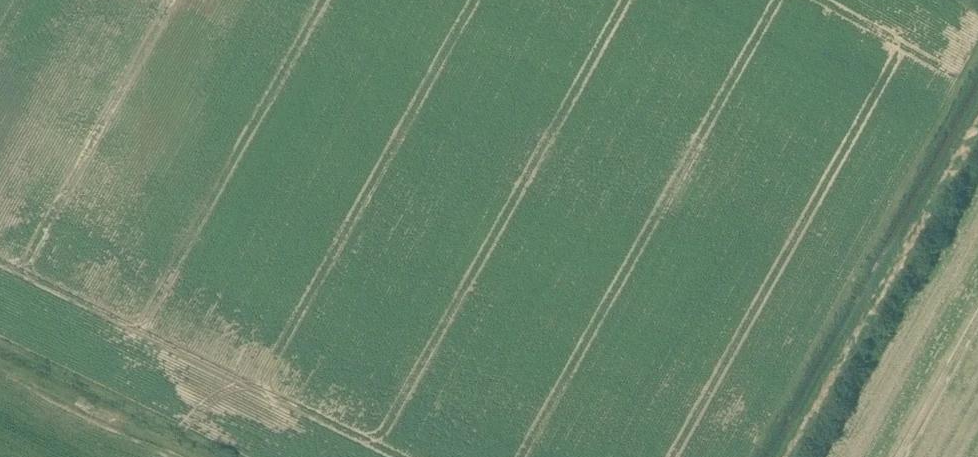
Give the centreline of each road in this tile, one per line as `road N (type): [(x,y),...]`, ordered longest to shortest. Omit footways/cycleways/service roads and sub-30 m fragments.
road 1 (track): [(977,133),(795,456)]
road 2 (track): [(109,414),(0,361)]

